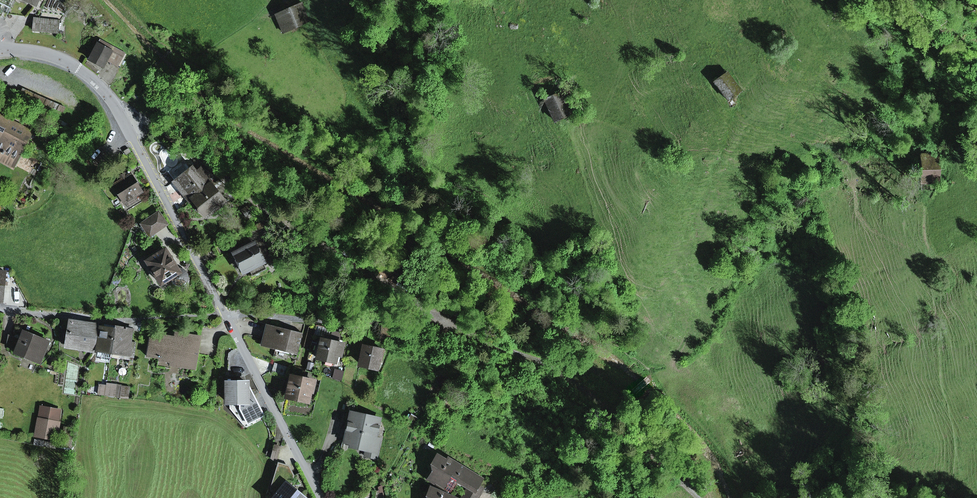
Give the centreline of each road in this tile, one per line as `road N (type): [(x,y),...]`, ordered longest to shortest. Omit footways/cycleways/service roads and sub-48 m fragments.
road 1 (tertiary): [(0,49),(62,59),(112,100),(320,497)]
road 2 (track): [(699,497),(561,374),(428,312)]
road 3 (track): [(428,312),(228,180)]

